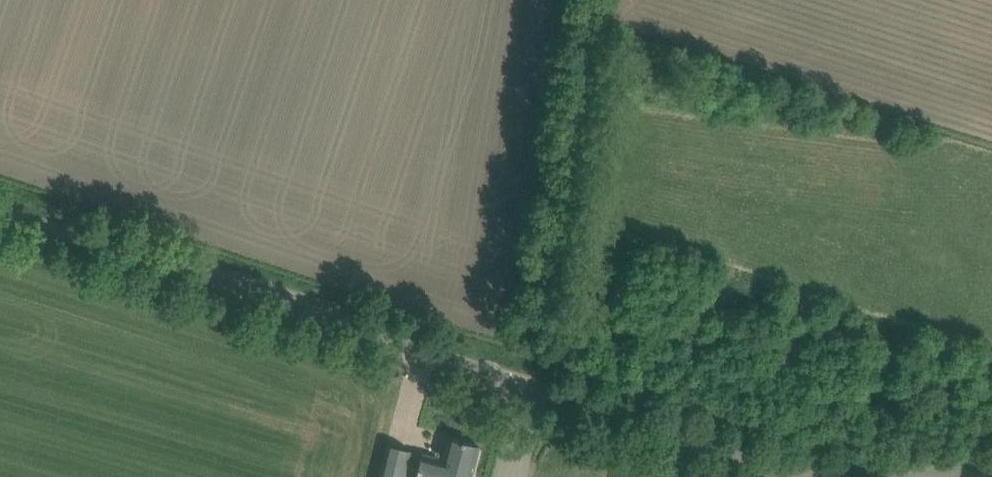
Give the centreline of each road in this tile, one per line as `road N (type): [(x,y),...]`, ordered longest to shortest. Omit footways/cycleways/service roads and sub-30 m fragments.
road 1 (unclassified): [(809,476),(758,467),(0,213)]

